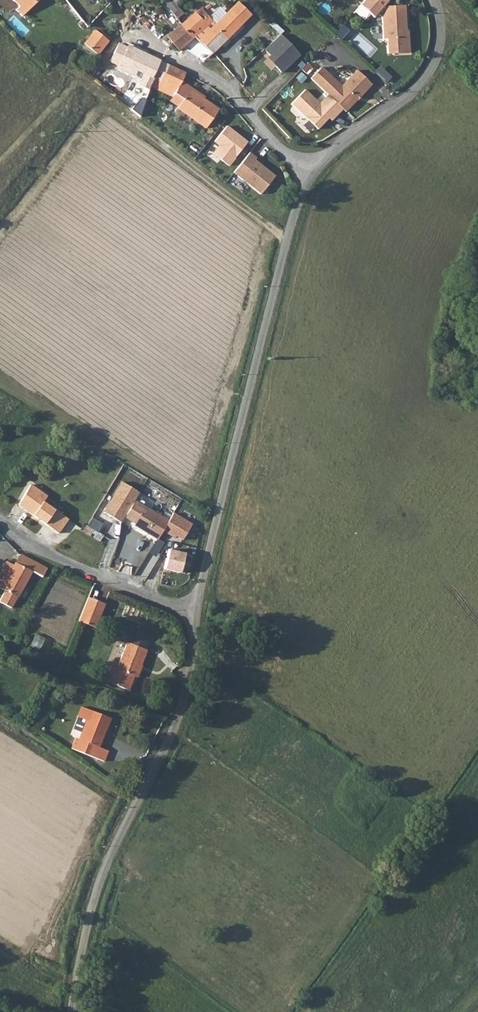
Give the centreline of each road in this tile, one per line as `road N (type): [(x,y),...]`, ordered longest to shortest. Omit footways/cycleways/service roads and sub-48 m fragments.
road 1 (unclassified): [(196,614),(286,240),(310,178)]
road 2 (unclassified): [(73,1011),(91,906),(177,719),(196,614)]
road 3 (unclassified): [(310,178),(427,74),(438,42),(431,0)]
road 4 (residential): [(0,523),(69,564),(196,614)]
road 5 (residential): [(189,66),(227,91),(310,178)]

